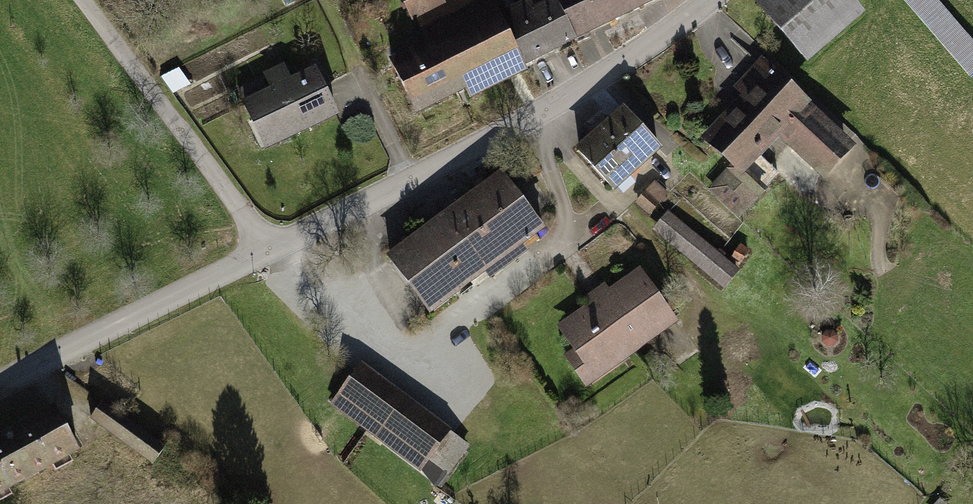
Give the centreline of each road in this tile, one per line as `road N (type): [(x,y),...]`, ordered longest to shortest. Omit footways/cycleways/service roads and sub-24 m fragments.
road 1 (residential): [(267,254),(590,78),(691,0)]
road 2 (unclassified): [(267,254),(86,0)]
road 3 (unclassified): [(0,382),(267,254)]

